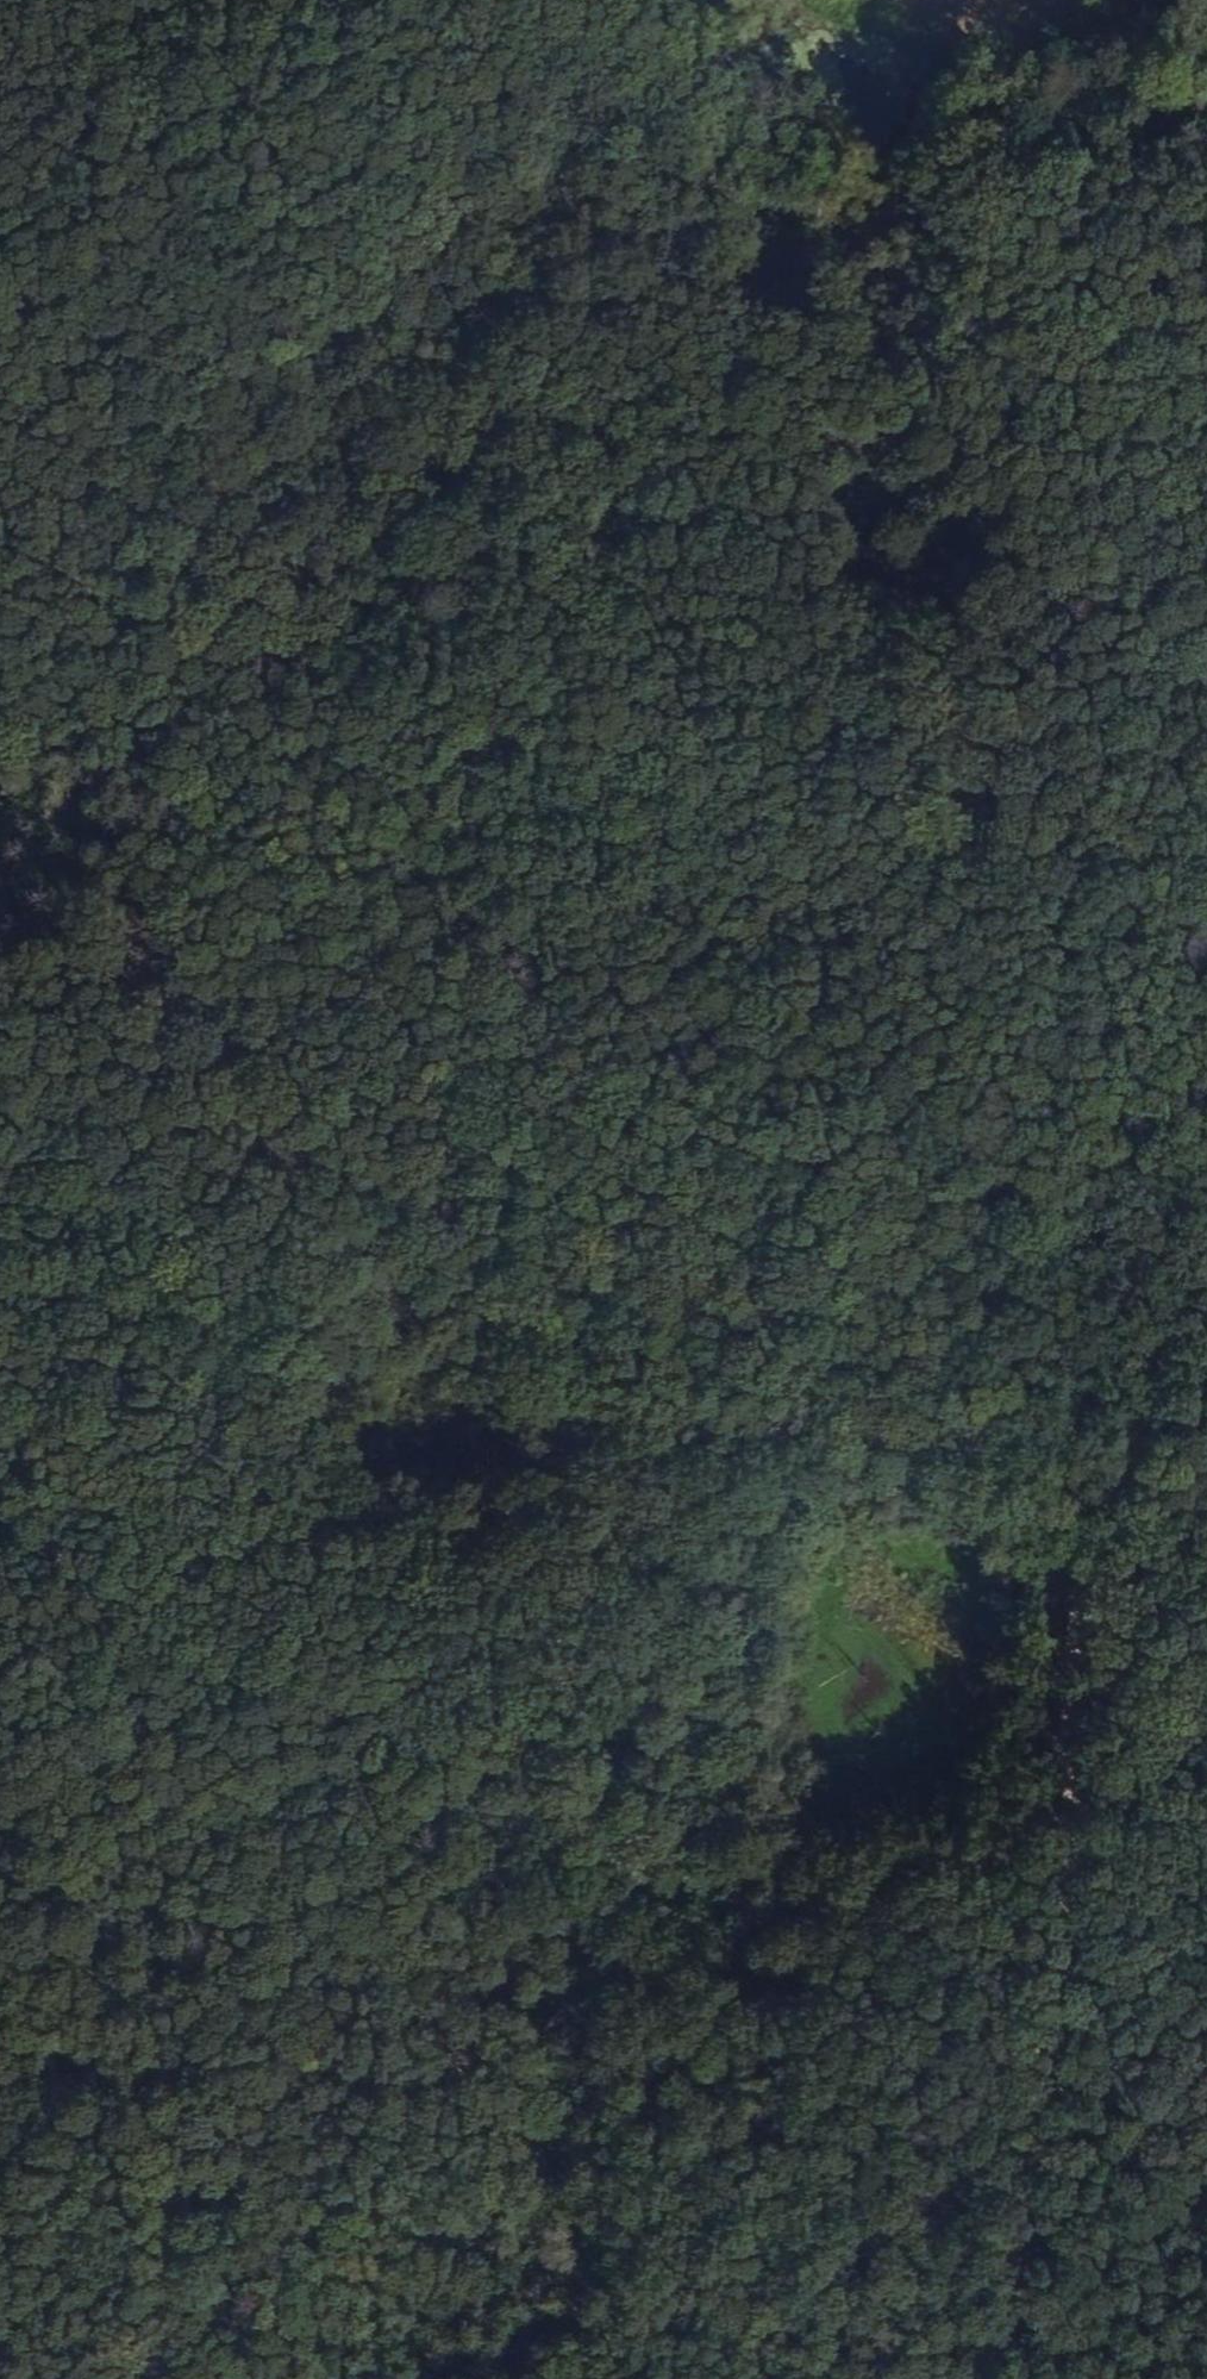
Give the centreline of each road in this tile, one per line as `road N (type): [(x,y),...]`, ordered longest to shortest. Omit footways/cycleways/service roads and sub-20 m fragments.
road 1 (track): [(0,738),(1206,124)]
road 2 (track): [(0,1455),(279,1565),(482,1623),(650,1641)]
road 3 (track): [(1064,1744),(1051,1958),(1000,2378)]
road 4 (track): [(1064,1744),(1082,1631),(1206,1219)]
road 5 (track): [(0,2157),(129,2378)]
road 6 (track): [(1064,1744),(1206,1789)]

